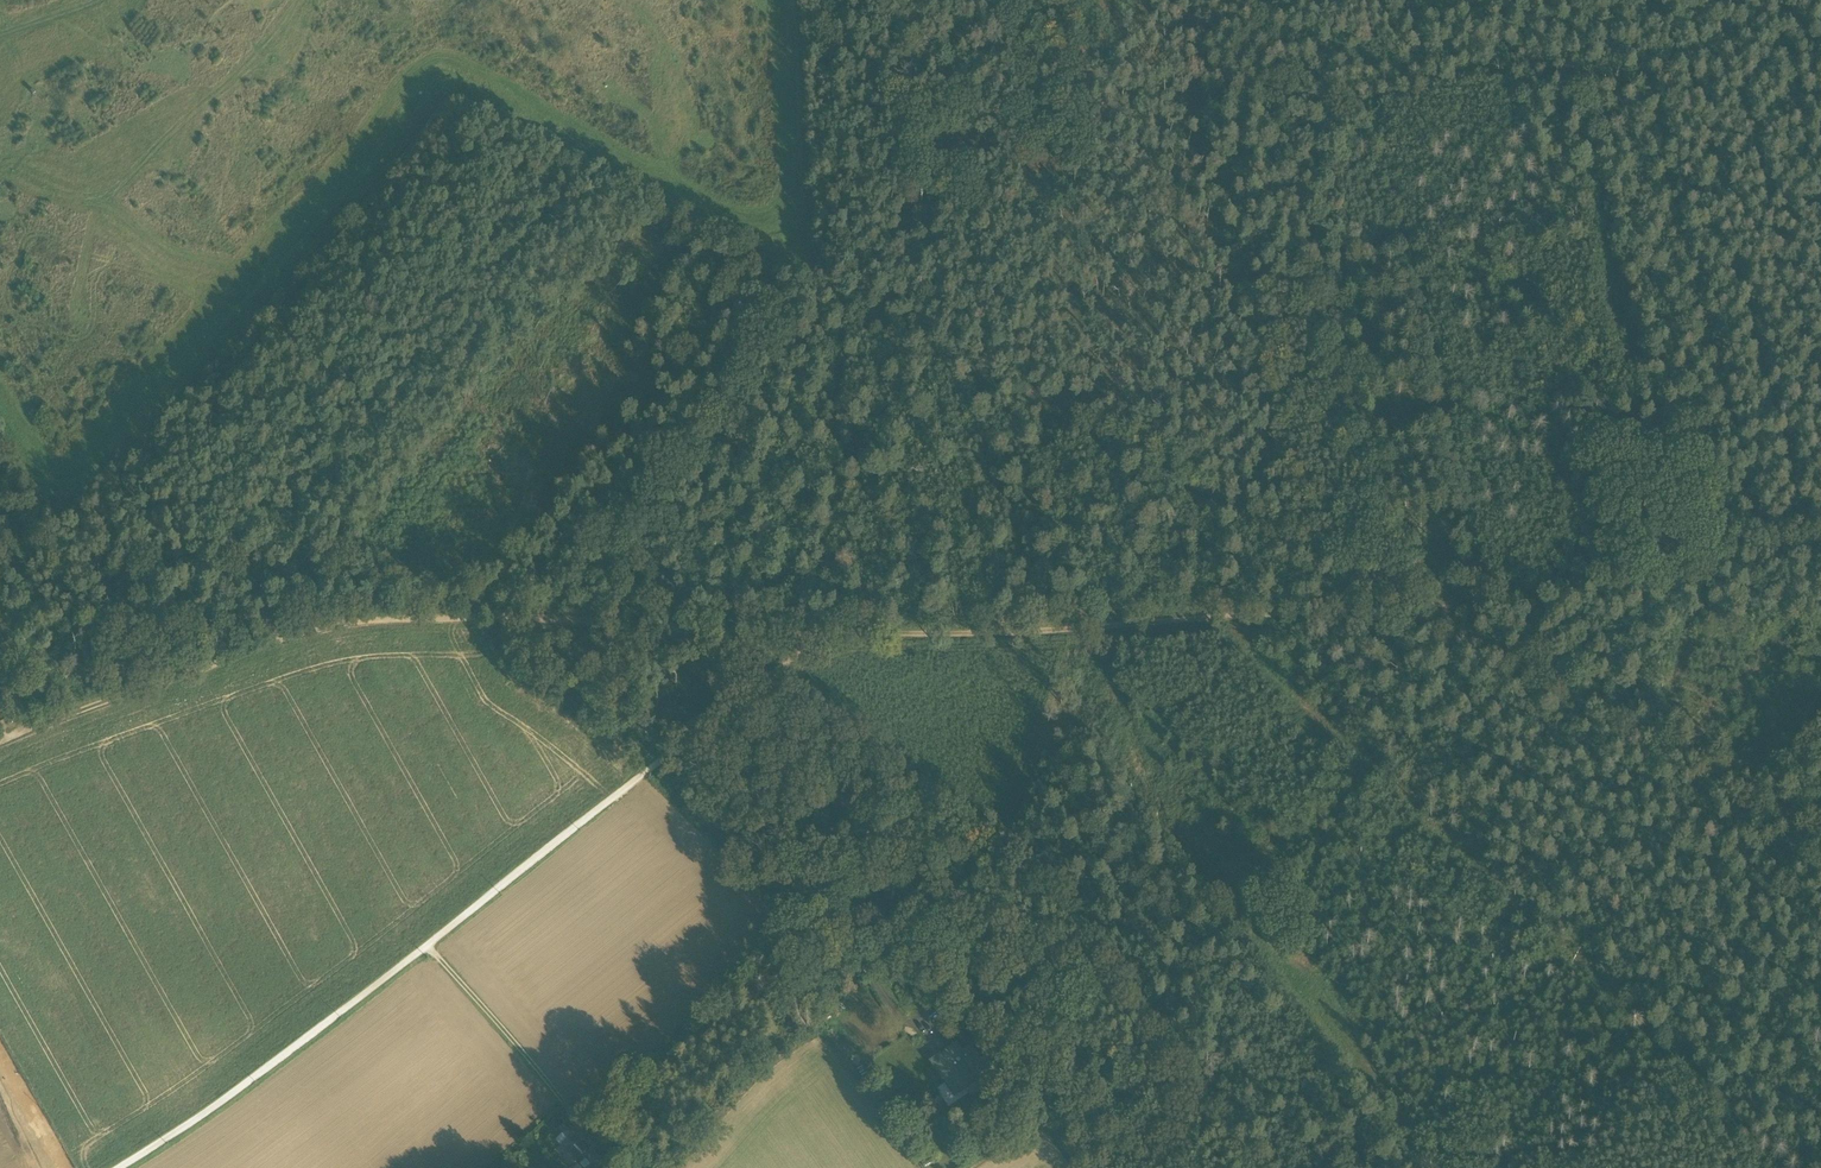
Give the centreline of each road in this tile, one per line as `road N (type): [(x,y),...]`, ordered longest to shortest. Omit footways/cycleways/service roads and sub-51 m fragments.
road 1 (track): [(0,439),(41,501),(60,511),(82,507),(451,100),(1405,609)]
road 2 (track): [(1201,621),(1798,1167)]
road 3 (track): [(40,724),(290,636),(378,614),(821,635)]
road 4 (track): [(821,635),(1405,609)]
road 5 (track): [(426,944),(821,635)]
road 6 (track): [(1405,609),(1820,830)]
road 7 (track): [(1820,555),(1405,609)]
road 8 (unclassified): [(122,1167),(208,1114),(426,944)]

